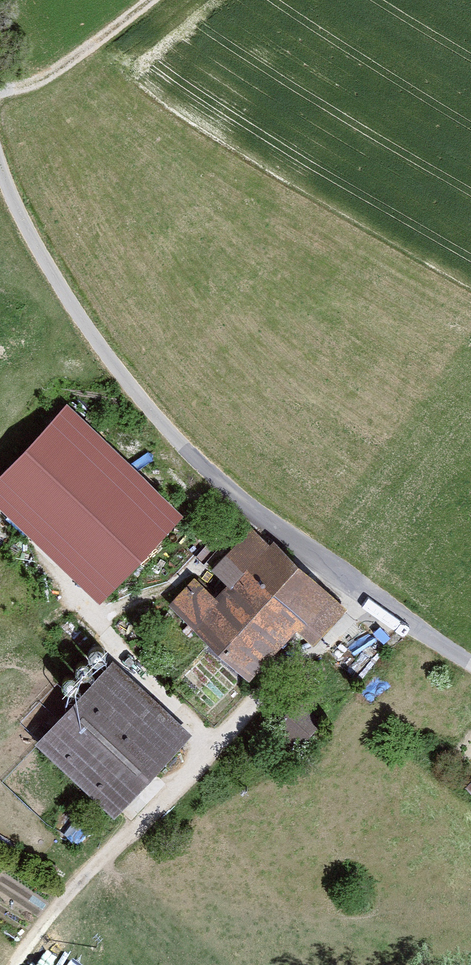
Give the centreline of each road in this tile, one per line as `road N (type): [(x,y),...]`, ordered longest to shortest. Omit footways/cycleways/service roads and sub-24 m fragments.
road 1 (unclassified): [(470,660),(297,543),(178,442),(68,298),(0,165)]
road 2 (track): [(374,595),(104,854),(16,964)]
road 3 (track): [(0,96),(50,78),(152,0)]

